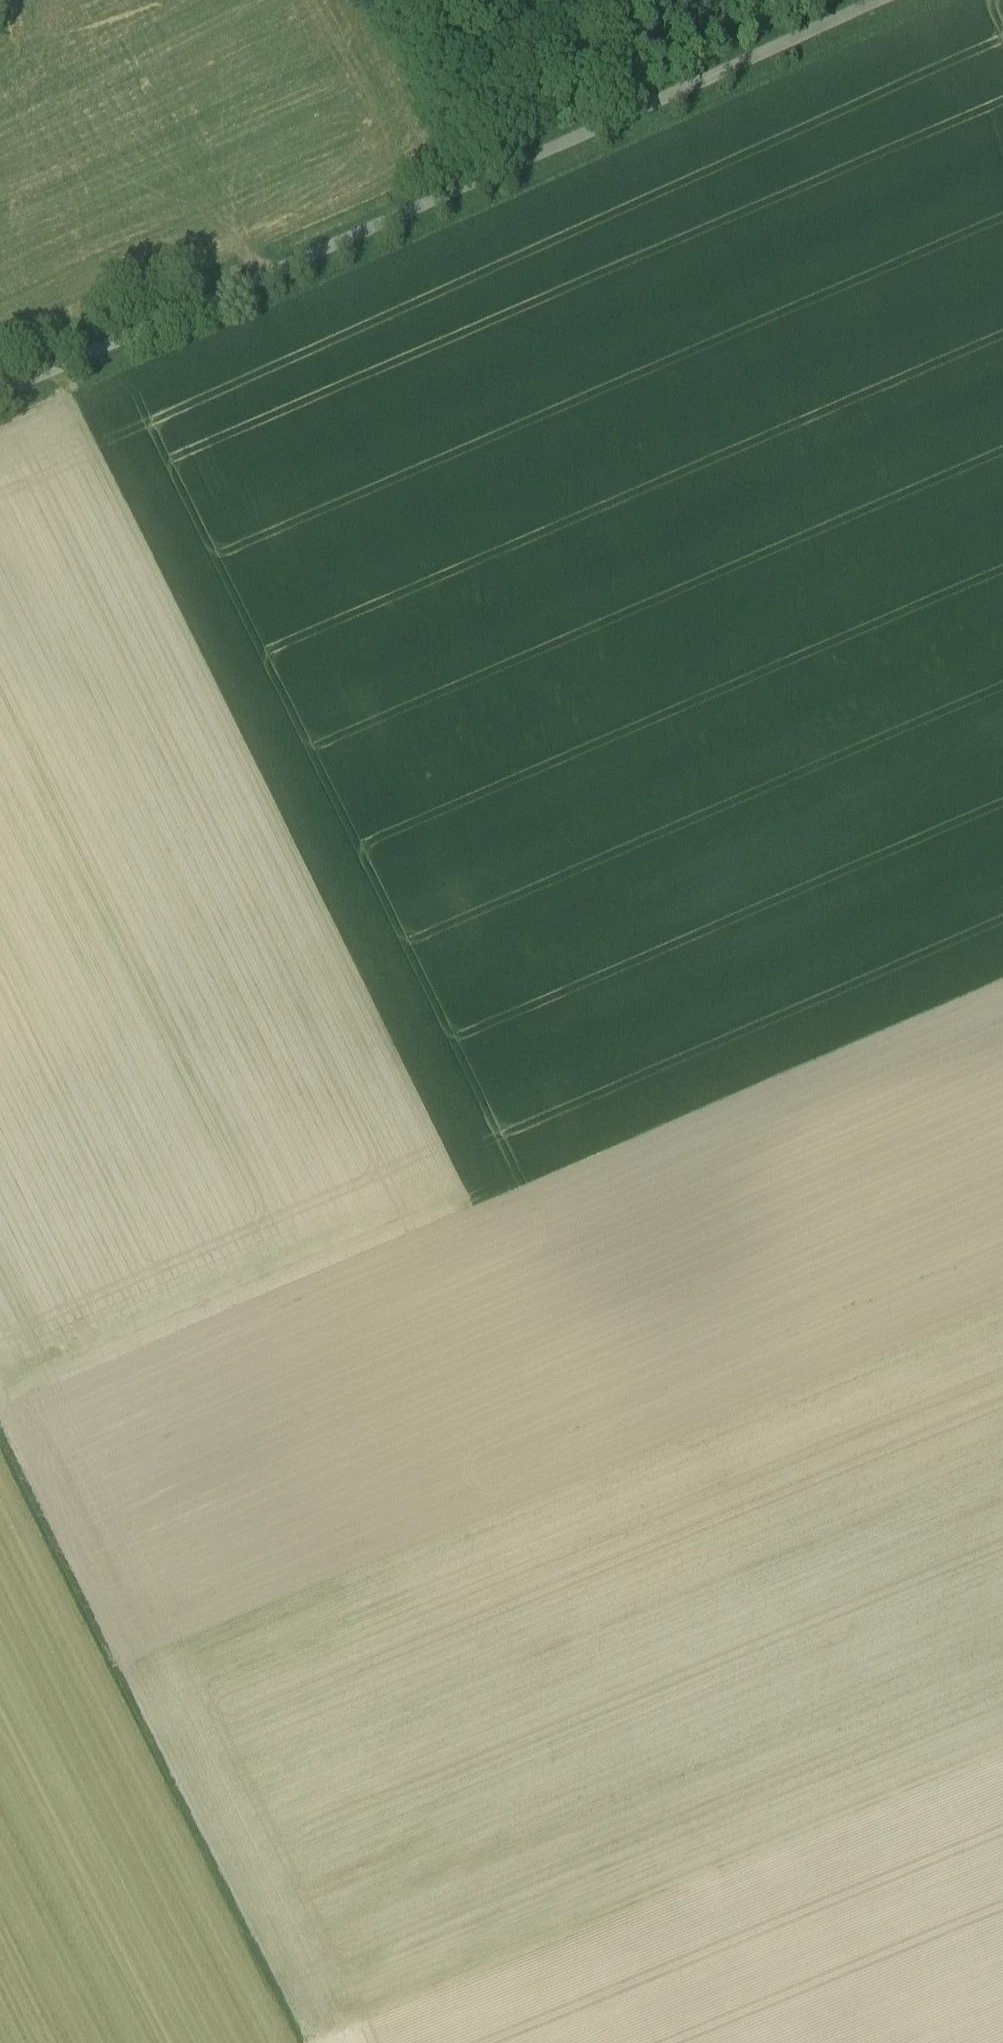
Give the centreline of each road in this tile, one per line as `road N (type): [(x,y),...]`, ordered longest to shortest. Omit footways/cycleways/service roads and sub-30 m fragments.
road 1 (unclassified): [(877,0),(0,389)]

